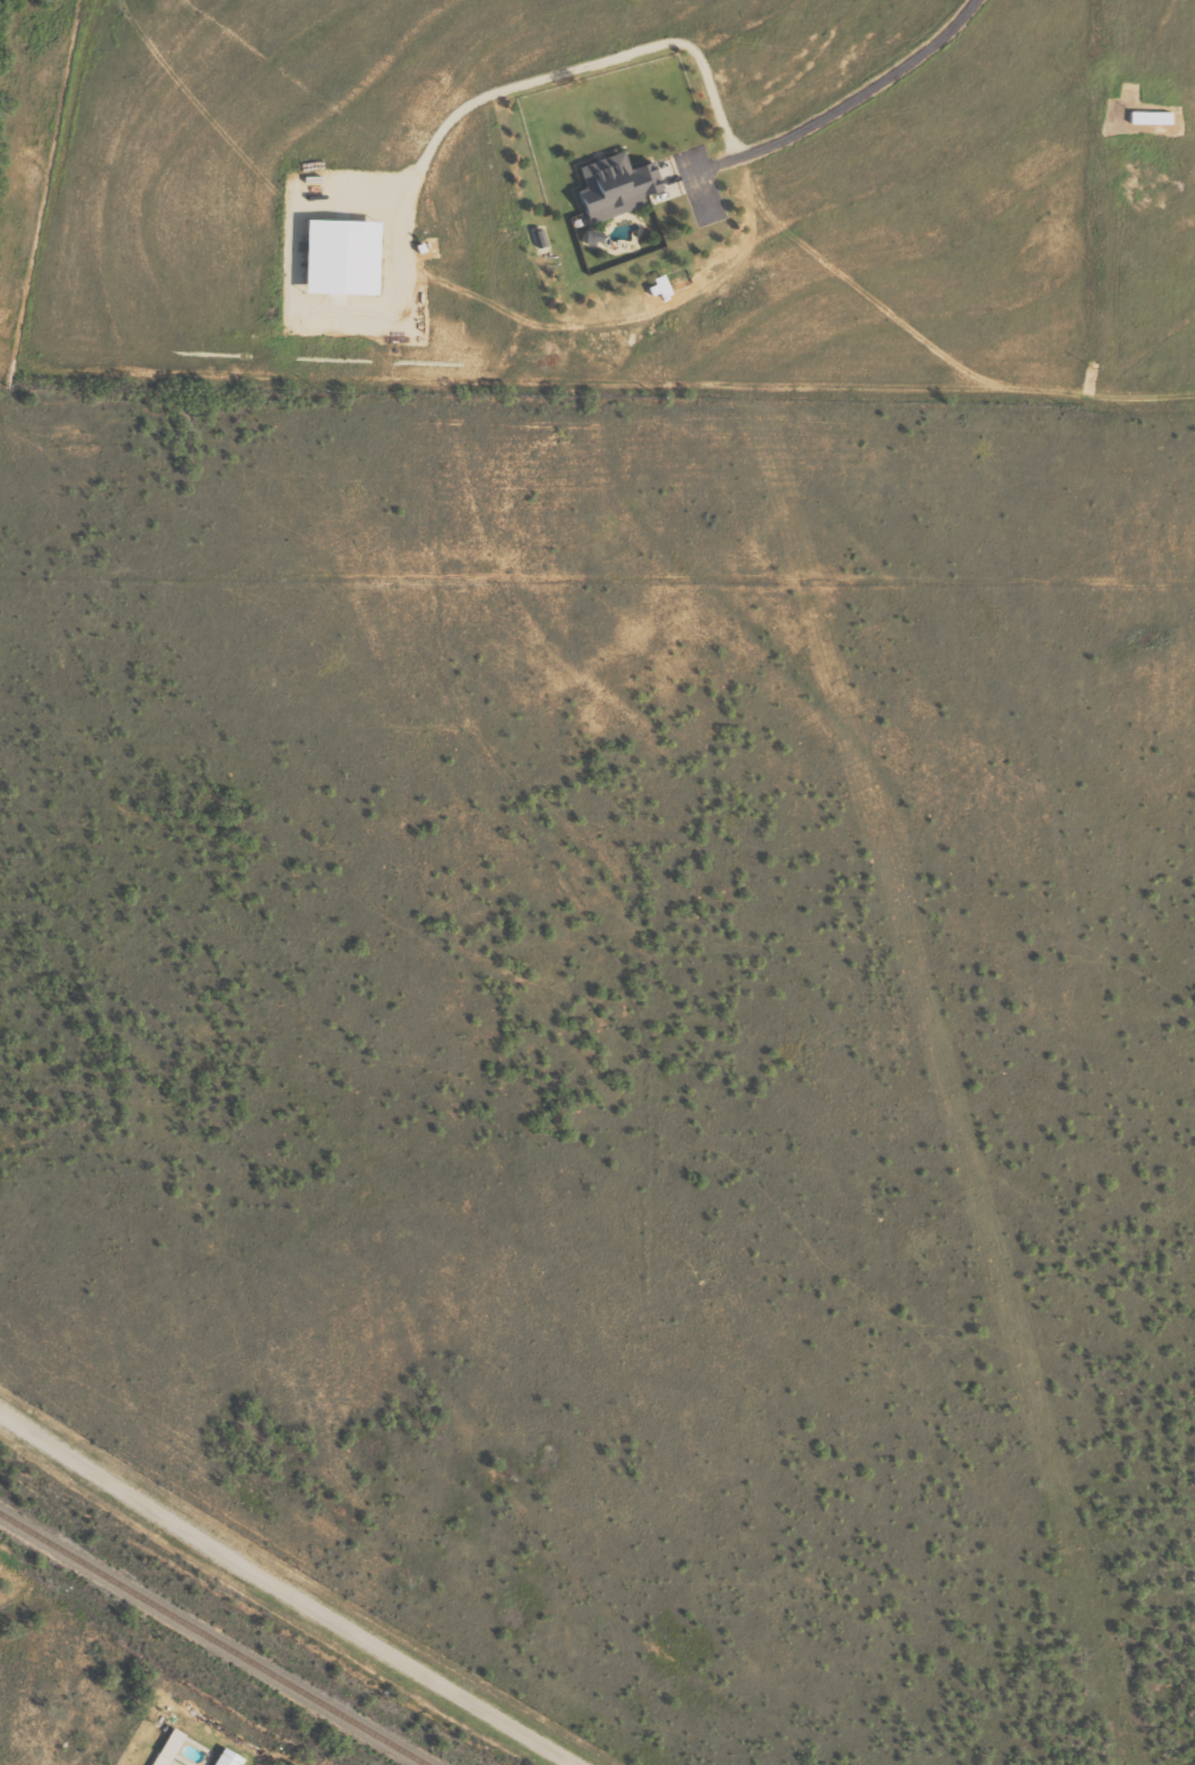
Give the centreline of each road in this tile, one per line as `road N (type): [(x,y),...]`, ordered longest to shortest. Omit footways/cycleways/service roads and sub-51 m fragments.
road 1 (residential): [(584,1764),(214,1544),(0,1404)]

